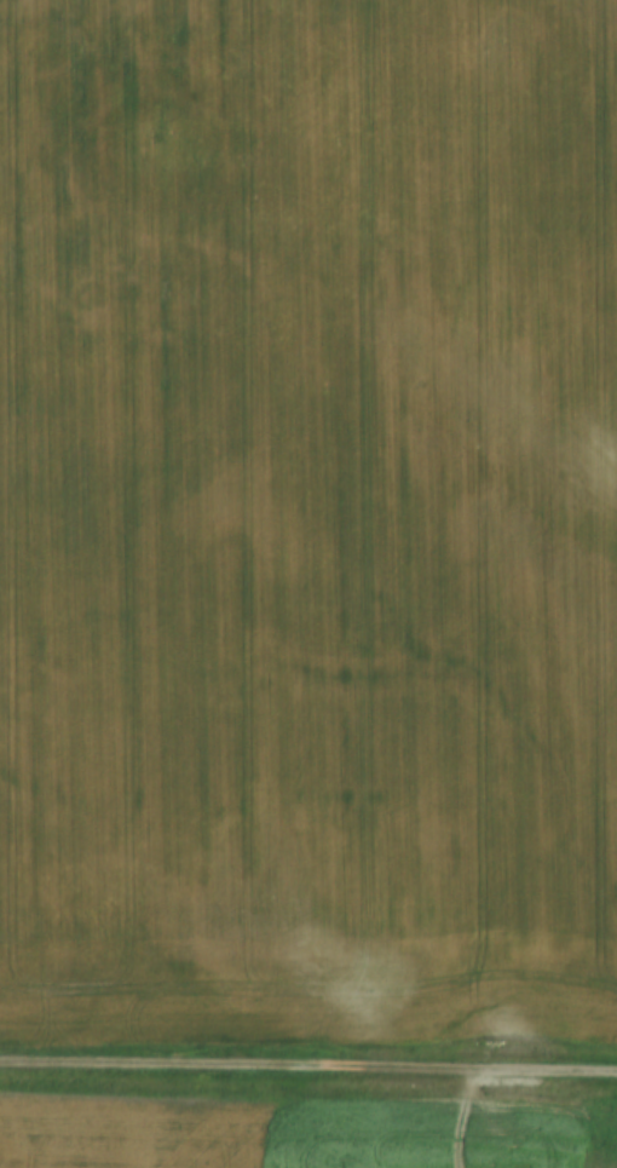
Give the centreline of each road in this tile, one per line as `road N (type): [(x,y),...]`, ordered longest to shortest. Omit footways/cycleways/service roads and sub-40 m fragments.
road 1 (track): [(616,1075),(0,1064)]

